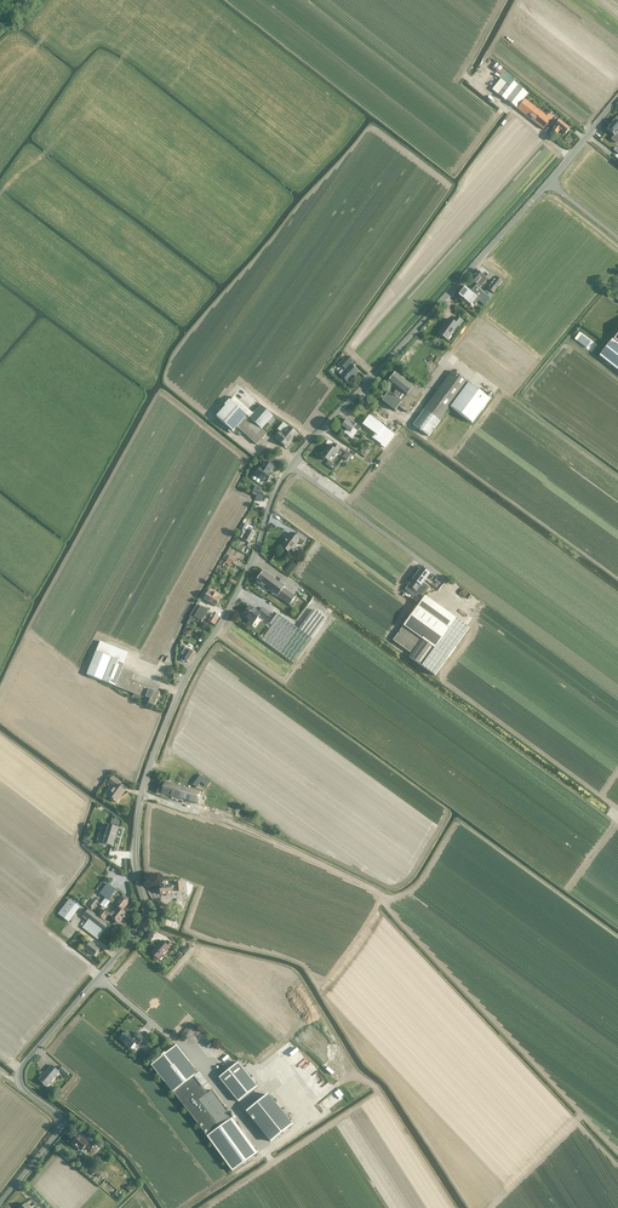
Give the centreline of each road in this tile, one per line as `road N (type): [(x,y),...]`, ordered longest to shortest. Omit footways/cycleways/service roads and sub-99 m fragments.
road 1 (unclassified): [(0,1204),(60,1131),(61,1118),(23,1088),(25,1063),(143,925),(134,850),(147,770),(190,668),(238,593),(283,477),(617,98)]
road 2 (track): [(295,458),(352,498),(398,439)]

